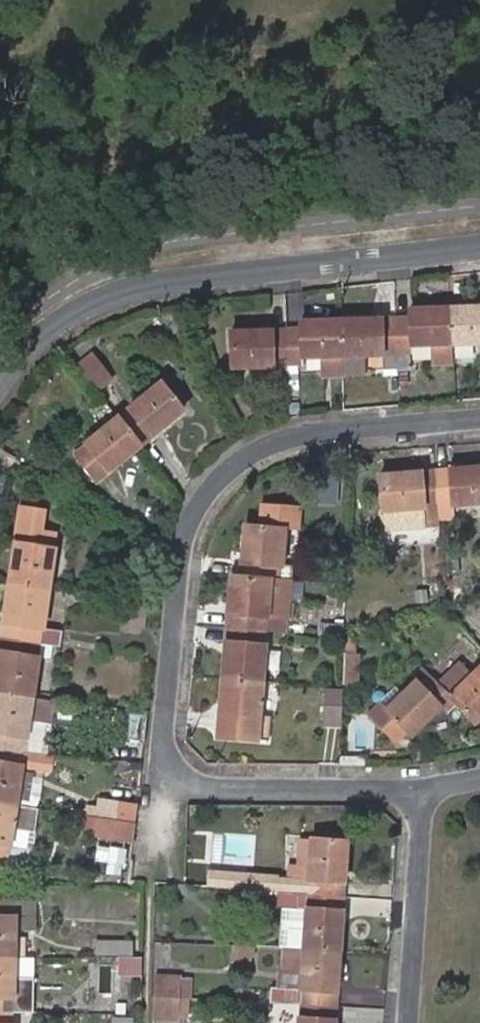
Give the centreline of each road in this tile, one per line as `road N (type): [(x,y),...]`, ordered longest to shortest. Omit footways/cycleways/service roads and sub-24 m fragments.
road 1 (residential): [(479,419),(275,443),(240,460),(205,495),(184,546),(162,742),(168,764),(205,786),(423,791)]
road 2 (residential): [(479,247),(127,291),(46,333),(0,385)]
road 3 (residential): [(408,1022),(423,791)]

